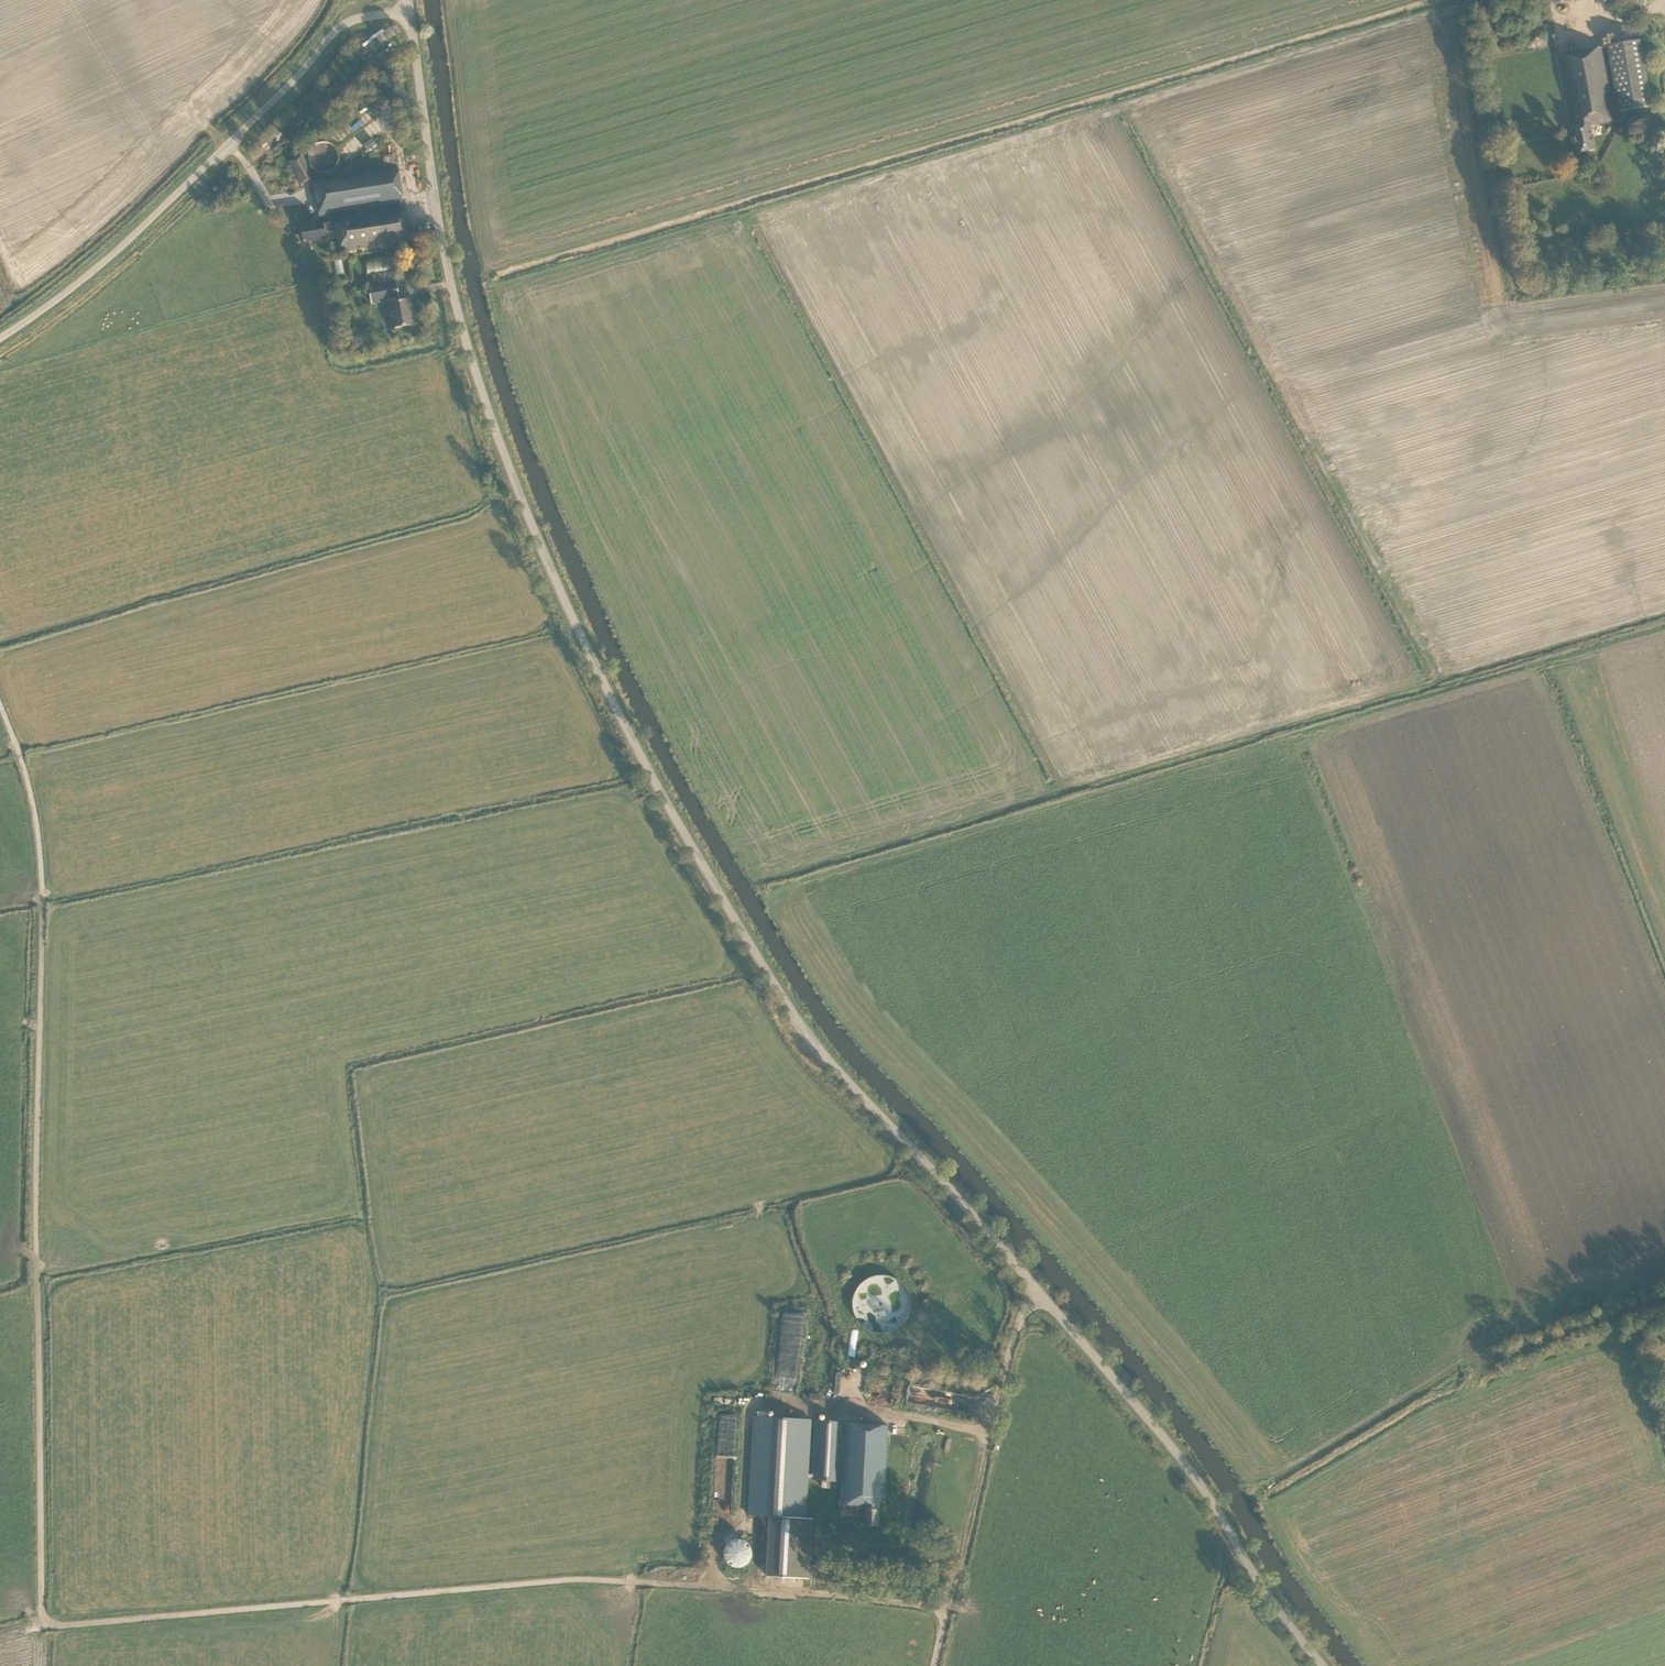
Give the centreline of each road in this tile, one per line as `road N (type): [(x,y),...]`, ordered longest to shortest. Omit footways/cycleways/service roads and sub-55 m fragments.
road 1 (tertiary): [(1323,1665),(1165,1440),(807,1035),(664,798),(558,587),(472,360),(439,231),(410,12)]
road 2 (unclassified): [(0,338),(108,258),(342,25),(410,12)]
road 3 (track): [(1664,1303),(1484,1361)]

